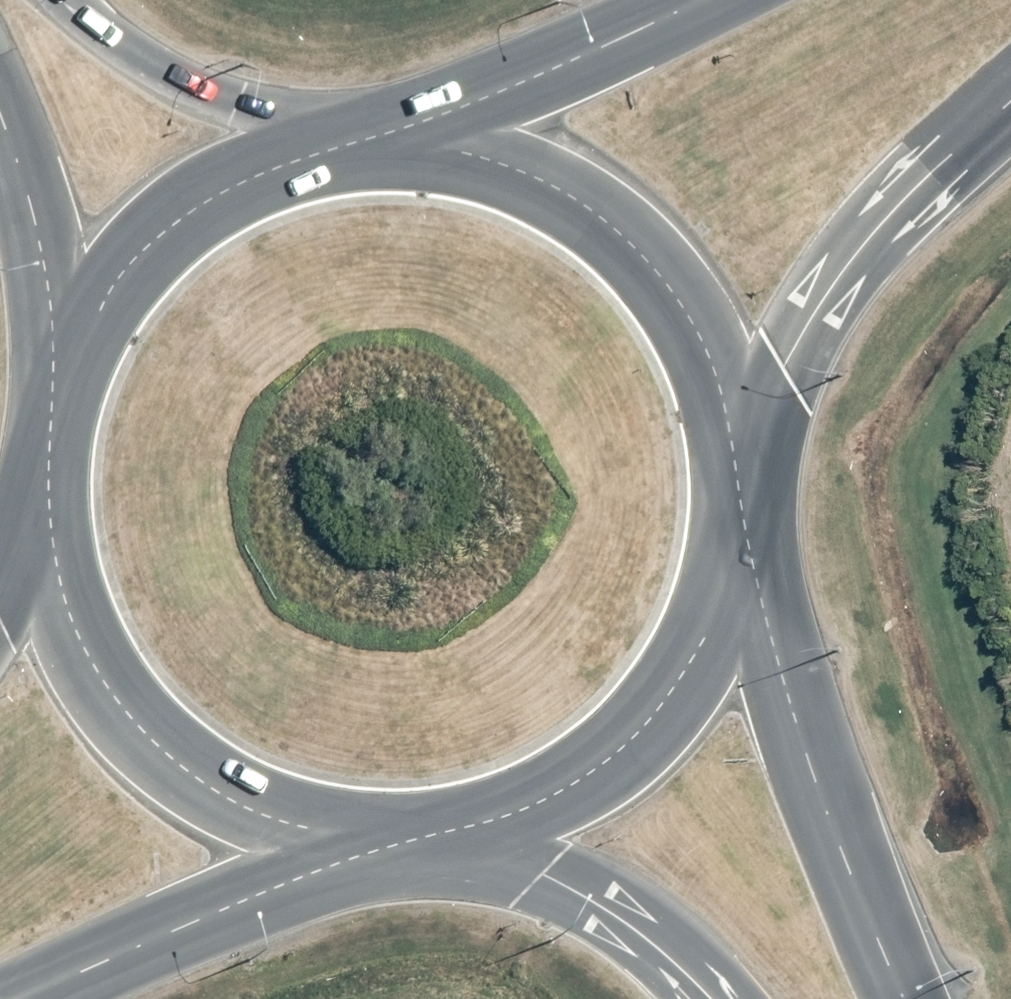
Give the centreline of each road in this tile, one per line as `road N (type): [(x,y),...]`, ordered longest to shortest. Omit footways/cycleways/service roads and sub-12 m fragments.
road 1 (trunk): [(367,147),(414,147),(505,166),(588,209),(624,238),(684,310),(706,351),(722,394),(736,486)]
road 2 (trunk): [(403,836),(273,816),(159,749),(79,645),(44,518)]
road 3 (secondary): [(735,524),(832,831),(904,998)]
road 4 (trunk): [(1010,102),(887,217),(827,292),(786,365),(736,486)]
road 5 (trunk): [(735,524),(715,611),(645,725),(576,783),(451,831)]
road 6 (trunk): [(403,836),(25,998)]
road 7 (trunk): [(58,393),(104,296),(178,218),(273,167),(325,153)]
road 8 (trunk): [(367,147),(554,74),(703,0)]
road 9 (secondary): [(715,998),(600,905),(451,831)]
road 10 (unclassified): [(63,0),(132,56),(325,153)]
road 11 (unclassified): [(58,393),(47,264),(0,120)]
road 12 (trunk): [(44,518),(58,393)]

